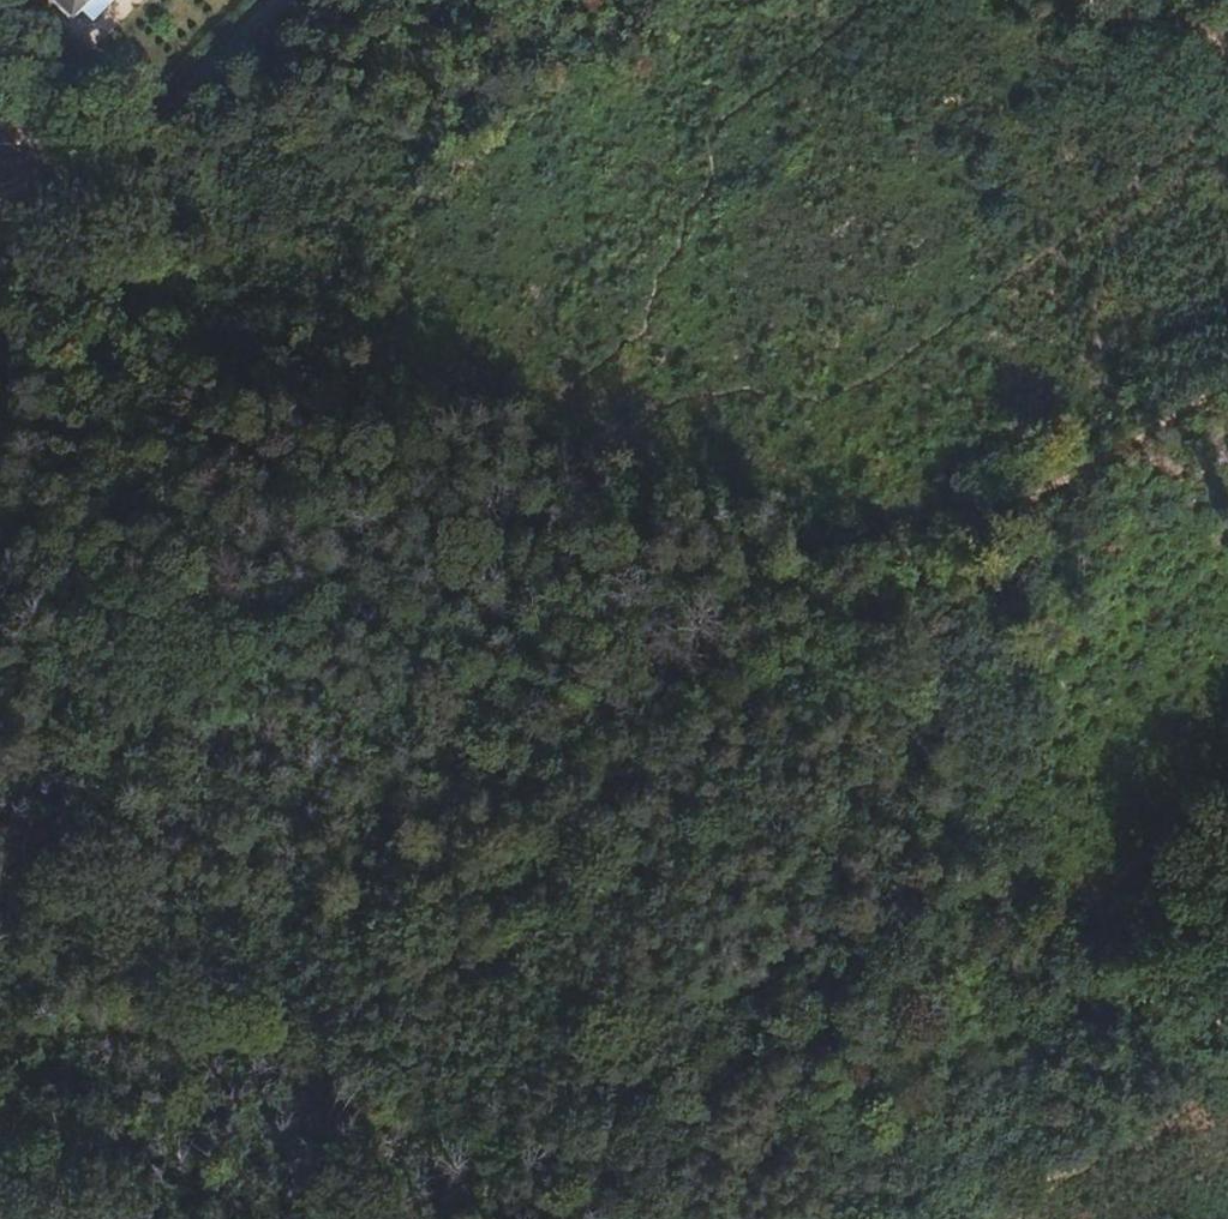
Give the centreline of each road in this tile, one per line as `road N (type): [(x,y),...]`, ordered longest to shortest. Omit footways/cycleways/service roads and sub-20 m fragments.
road 1 (track): [(9,1218),(227,1009),(318,935),(1227,375)]
road 2 (residential): [(291,0),(0,282)]
road 3 (track): [(1227,49),(1104,0)]

